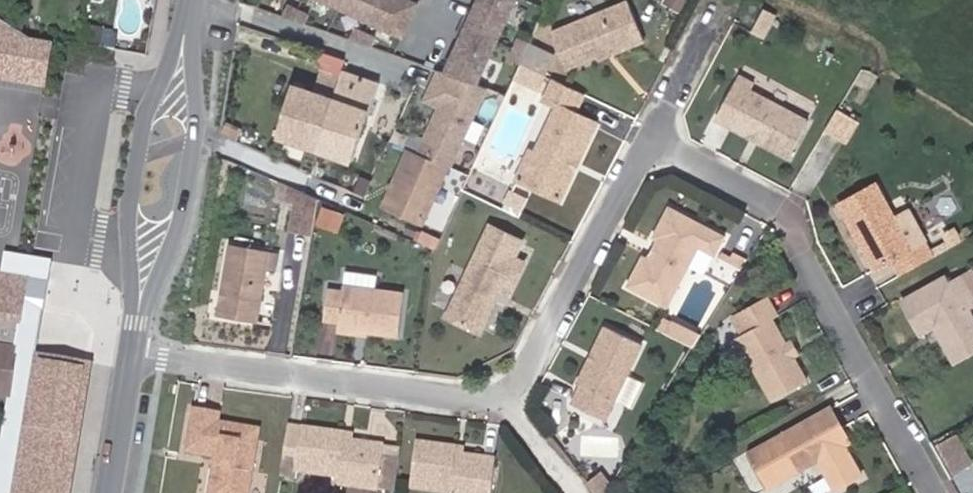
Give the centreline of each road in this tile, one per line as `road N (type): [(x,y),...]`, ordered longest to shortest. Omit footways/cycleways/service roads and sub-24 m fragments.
road 1 (residential): [(655,142),(523,380),(481,397),(136,354)]
road 2 (residential): [(933,492),(790,213),(655,142)]
road 3 (tertiary): [(193,0),(136,354)]
road 4 (residential): [(728,0),(655,142)]
road 5 (tertiary): [(136,354),(115,492)]

